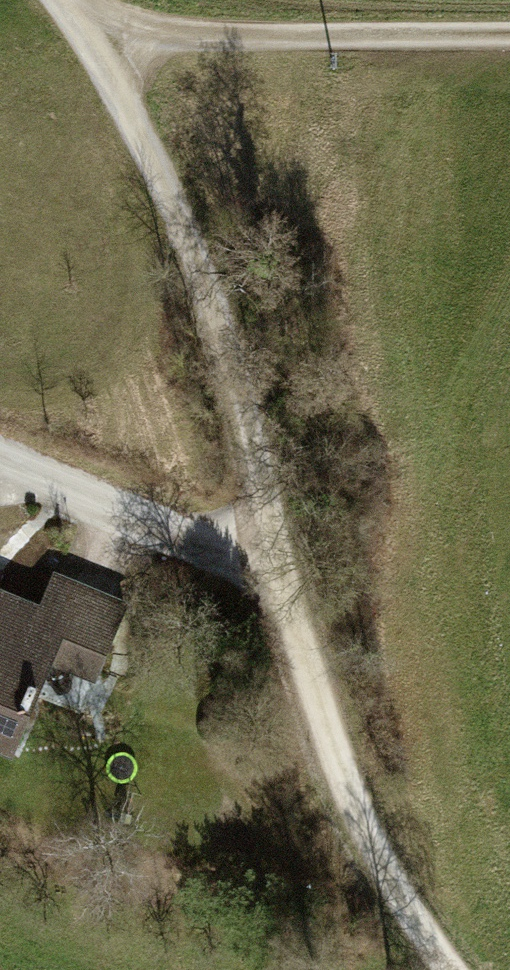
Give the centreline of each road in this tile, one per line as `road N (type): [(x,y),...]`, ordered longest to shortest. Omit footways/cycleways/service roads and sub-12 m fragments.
road 1 (track): [(447,969),(354,814),(168,194),(99,36)]
road 2 (track): [(99,36),(509,36)]
road 3 (track): [(277,574),(0,462)]

